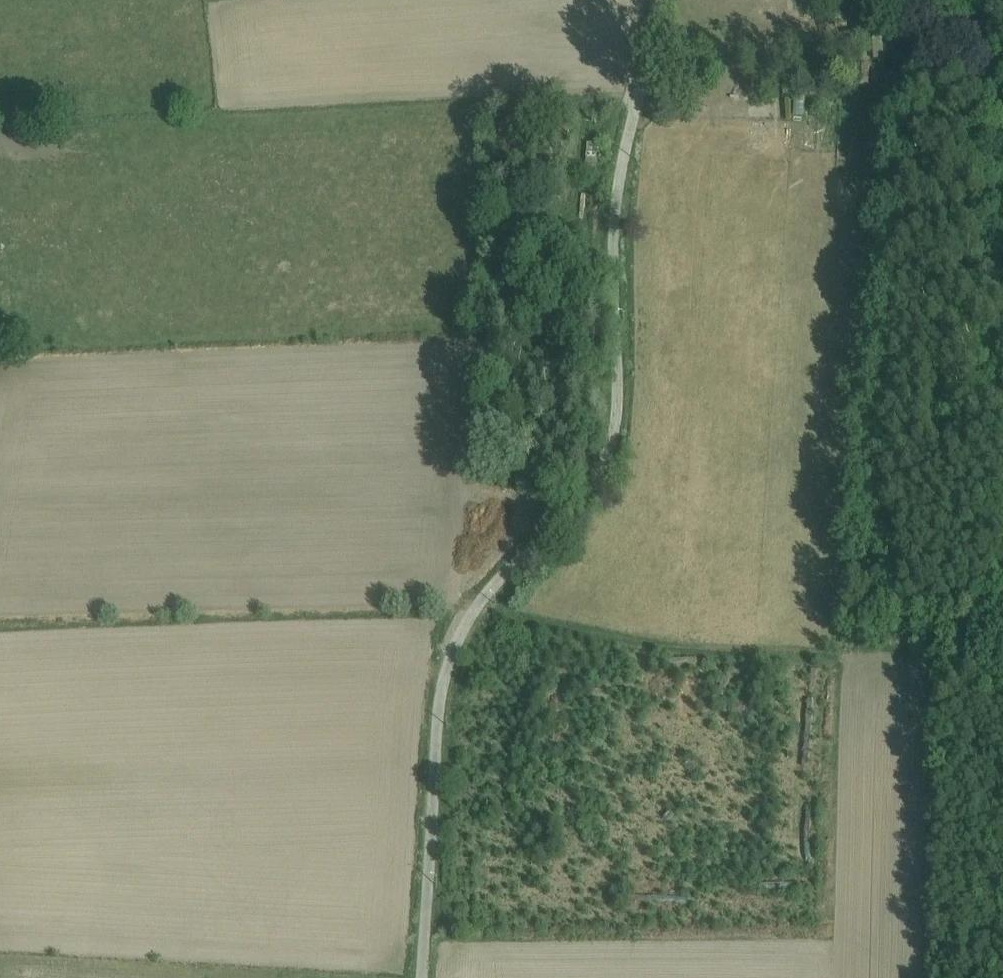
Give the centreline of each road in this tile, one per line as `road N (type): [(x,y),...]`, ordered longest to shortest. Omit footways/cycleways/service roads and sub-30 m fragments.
road 1 (unclassified): [(654,0),(614,228),(614,430),(585,498),(461,625),(436,745),(419,977)]

